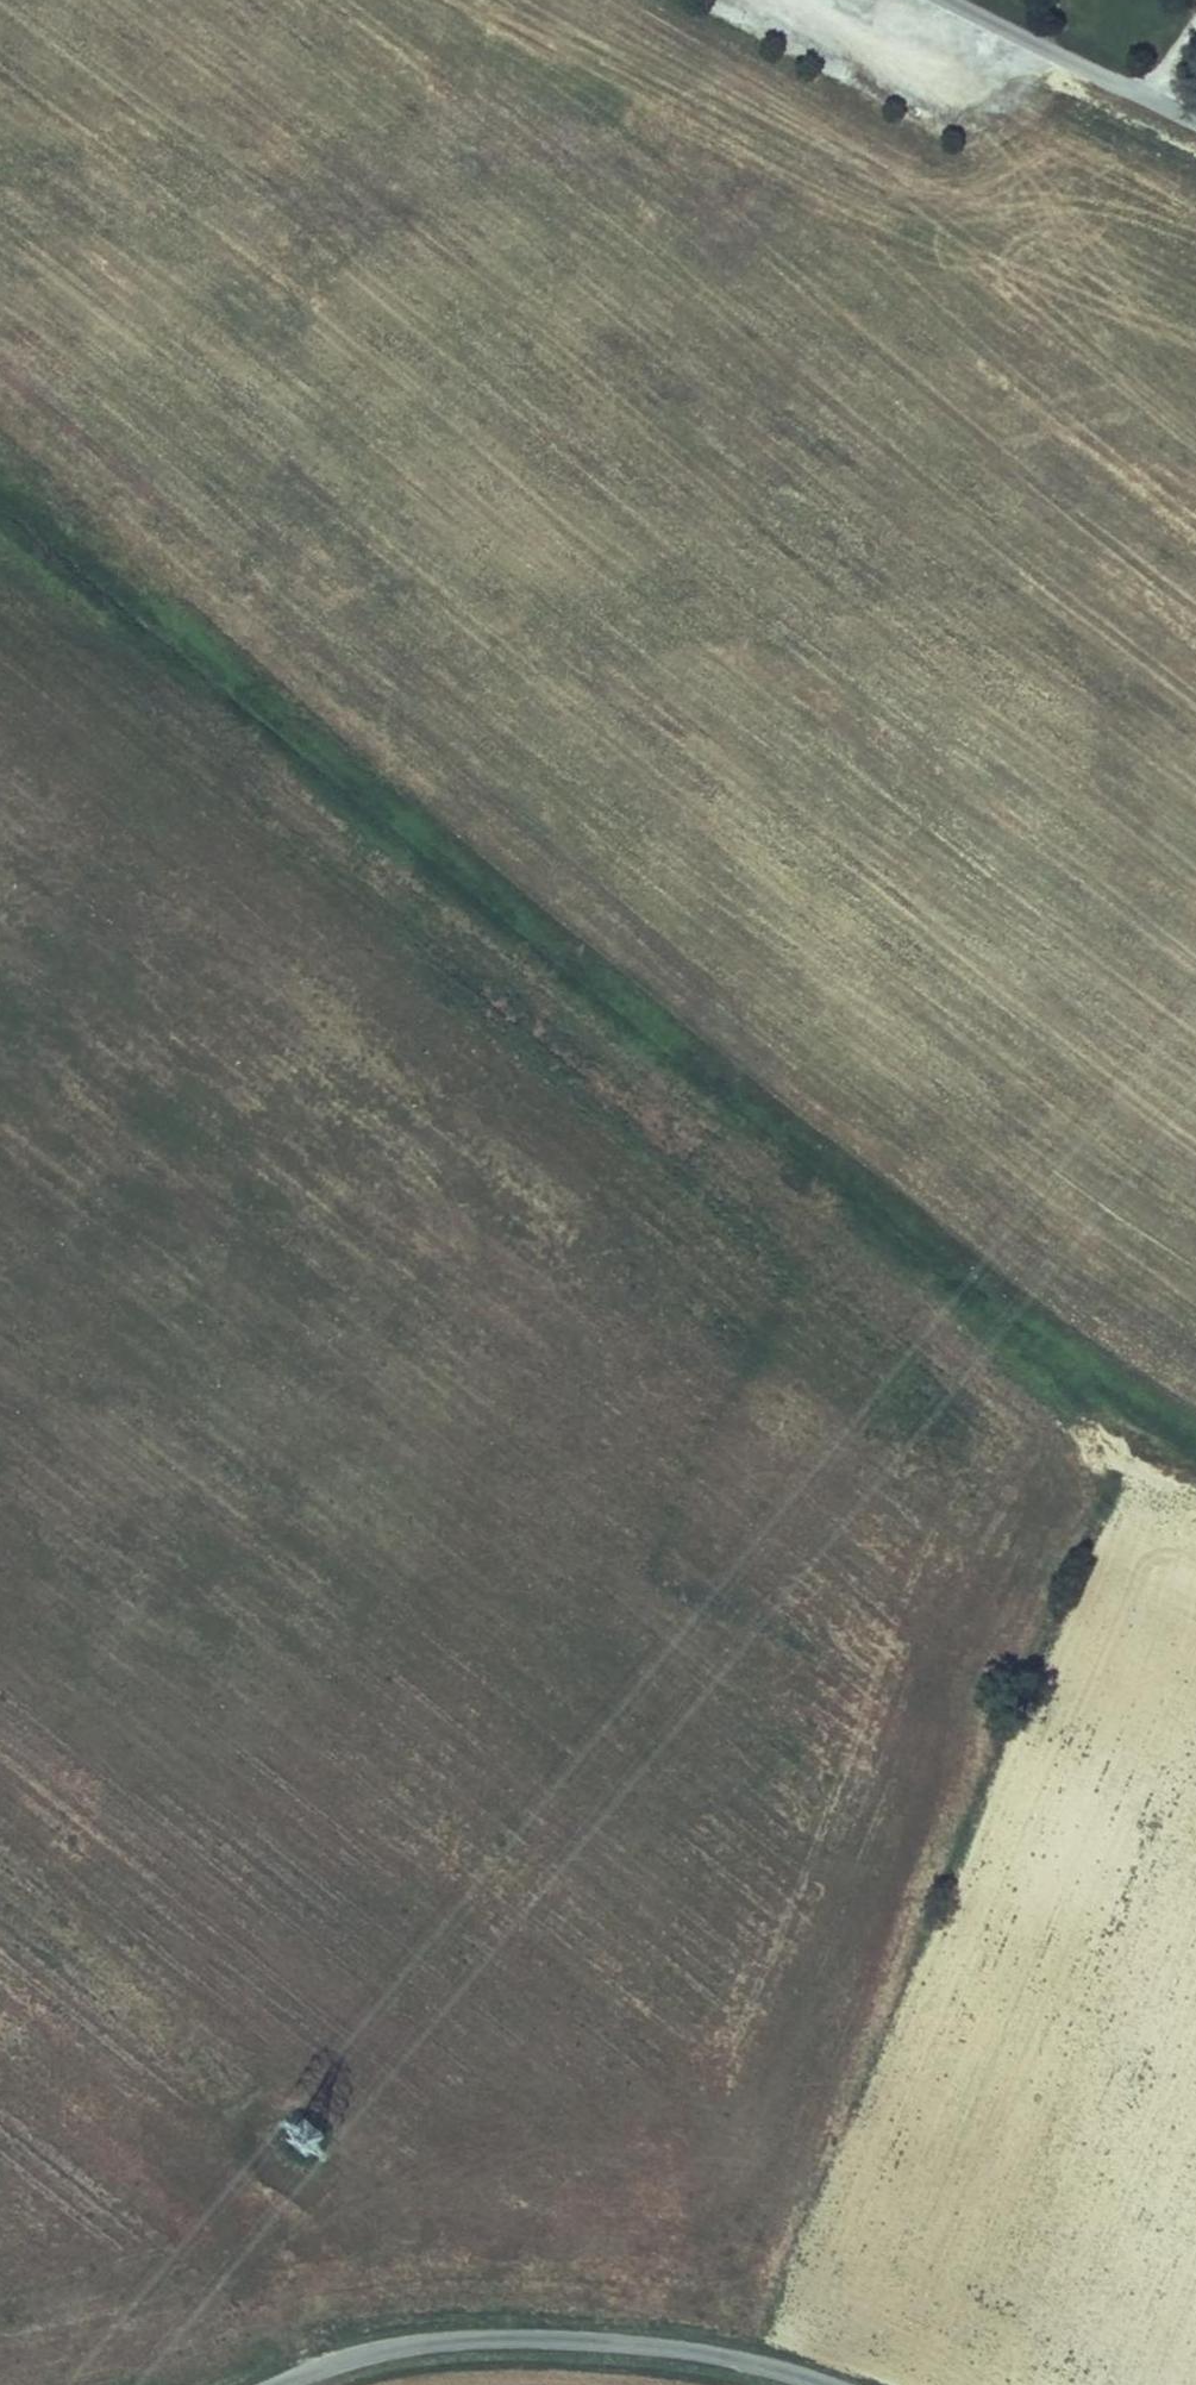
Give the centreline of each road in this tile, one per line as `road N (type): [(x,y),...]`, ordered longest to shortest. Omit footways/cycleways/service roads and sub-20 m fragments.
road 1 (unclassified): [(274,2384),(510,2343),(631,2346),(788,2384)]

